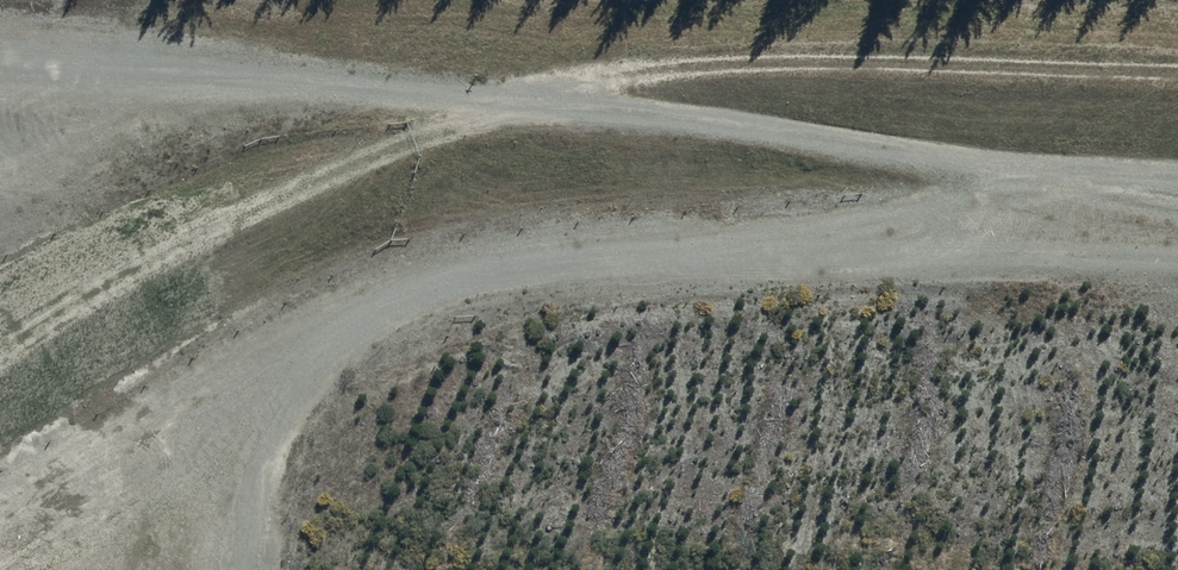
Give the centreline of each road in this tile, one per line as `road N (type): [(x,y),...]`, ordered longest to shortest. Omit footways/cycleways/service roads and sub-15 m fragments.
road 1 (track): [(0,526),(289,346),(425,277),(781,255),(1177,261)]
road 2 (unclassified): [(0,69),(552,107),(1177,178)]
road 3 (track): [(1177,69),(713,59),(595,70),(475,102)]
road 4 (track): [(289,346),(267,569)]

